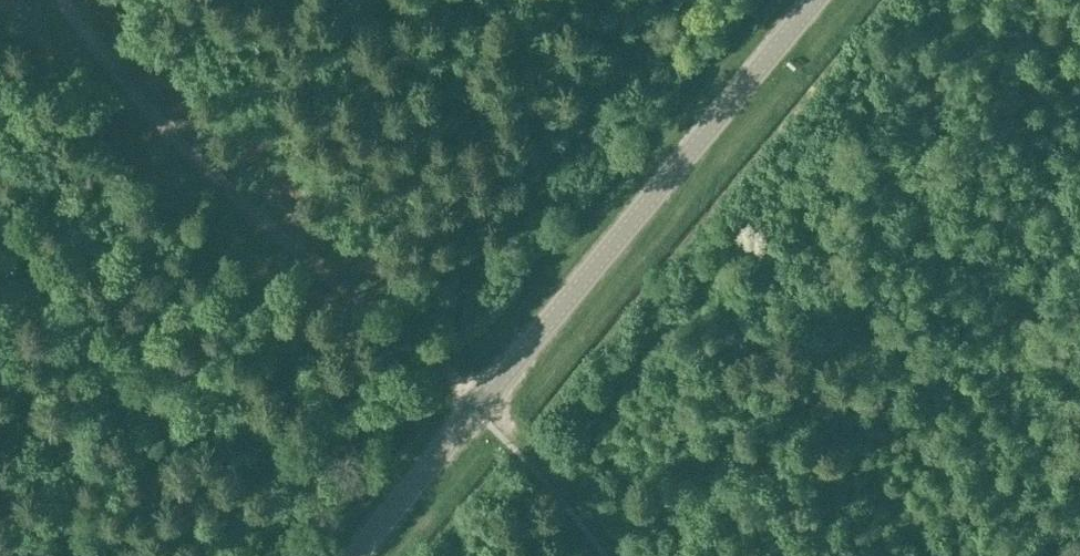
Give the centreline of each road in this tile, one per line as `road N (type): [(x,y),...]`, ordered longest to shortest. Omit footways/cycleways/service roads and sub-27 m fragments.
road 1 (tertiary): [(355,555),(814,0)]
road 2 (track): [(485,399),(234,201),(122,81),(64,0)]
road 3 (track): [(485,399),(618,555)]

